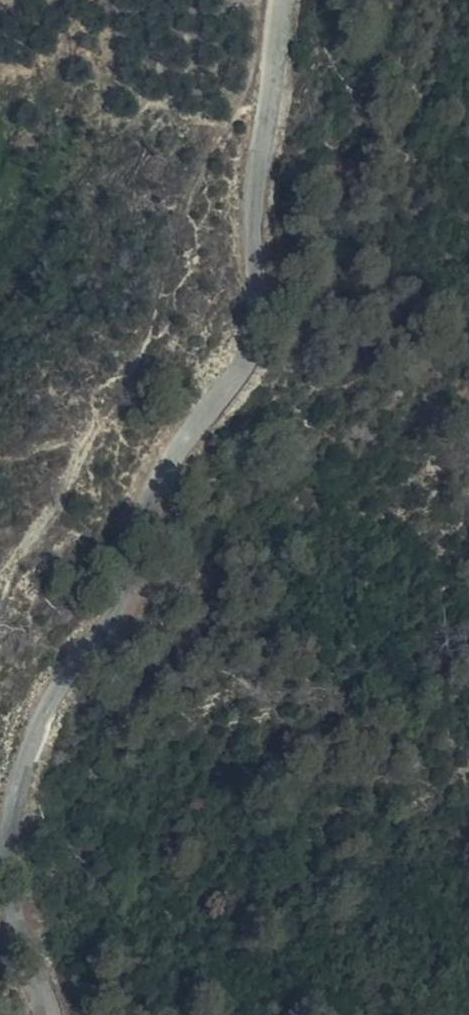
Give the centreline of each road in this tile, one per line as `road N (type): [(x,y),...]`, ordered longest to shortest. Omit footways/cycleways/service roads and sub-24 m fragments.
road 1 (unclassified): [(43,1014),(8,829),(38,710),(250,326),(256,181),(285,0)]
road 2 (track): [(0,621),(52,509),(116,410),(201,184)]

